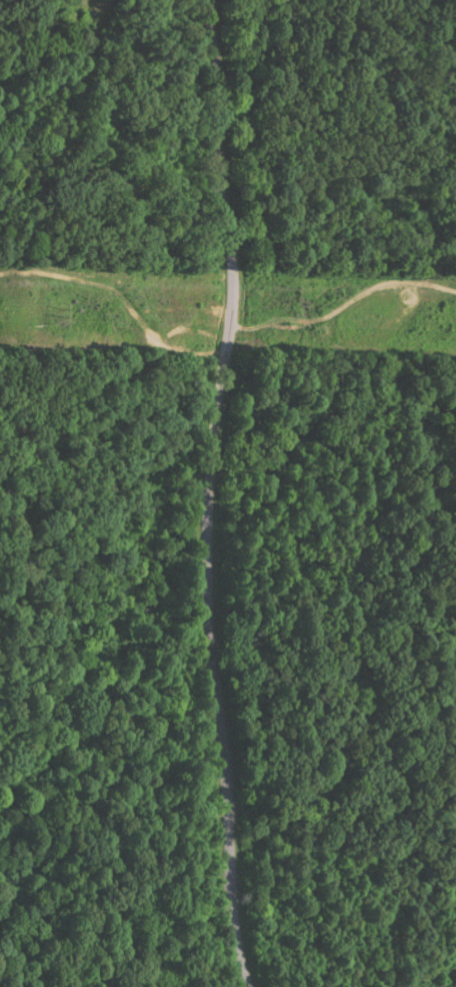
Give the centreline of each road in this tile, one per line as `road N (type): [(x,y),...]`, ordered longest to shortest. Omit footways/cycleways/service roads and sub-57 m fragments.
road 1 (residential): [(249,986),(231,891),(212,625),(213,481),(236,282),(214,0)]
road 2 (residential): [(0,946),(53,861),(69,697),(123,629),(212,625)]

